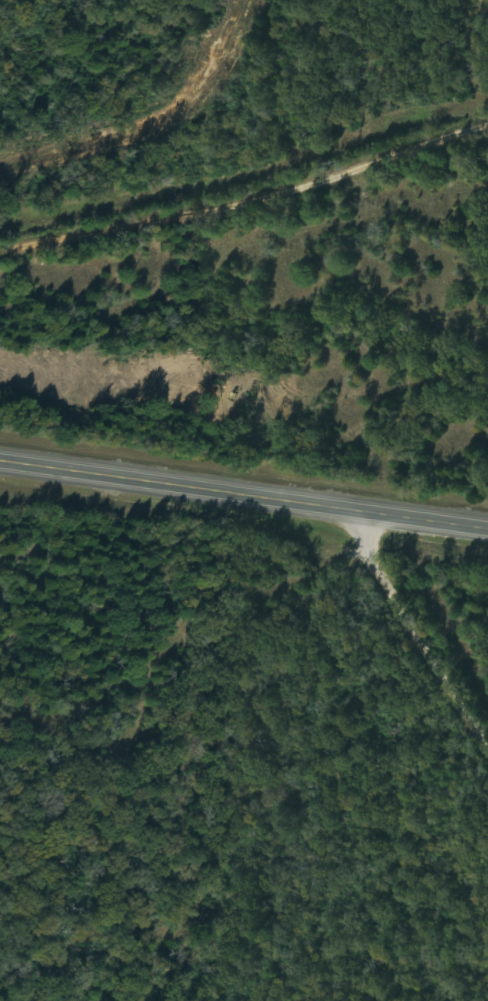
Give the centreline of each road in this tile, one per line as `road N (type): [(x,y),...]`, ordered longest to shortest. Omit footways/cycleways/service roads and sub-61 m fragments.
road 1 (residential): [(0,273),(209,229),(487,145)]
road 2 (primary): [(487,538),(0,450)]
road 3 (residential): [(487,717),(378,523)]

